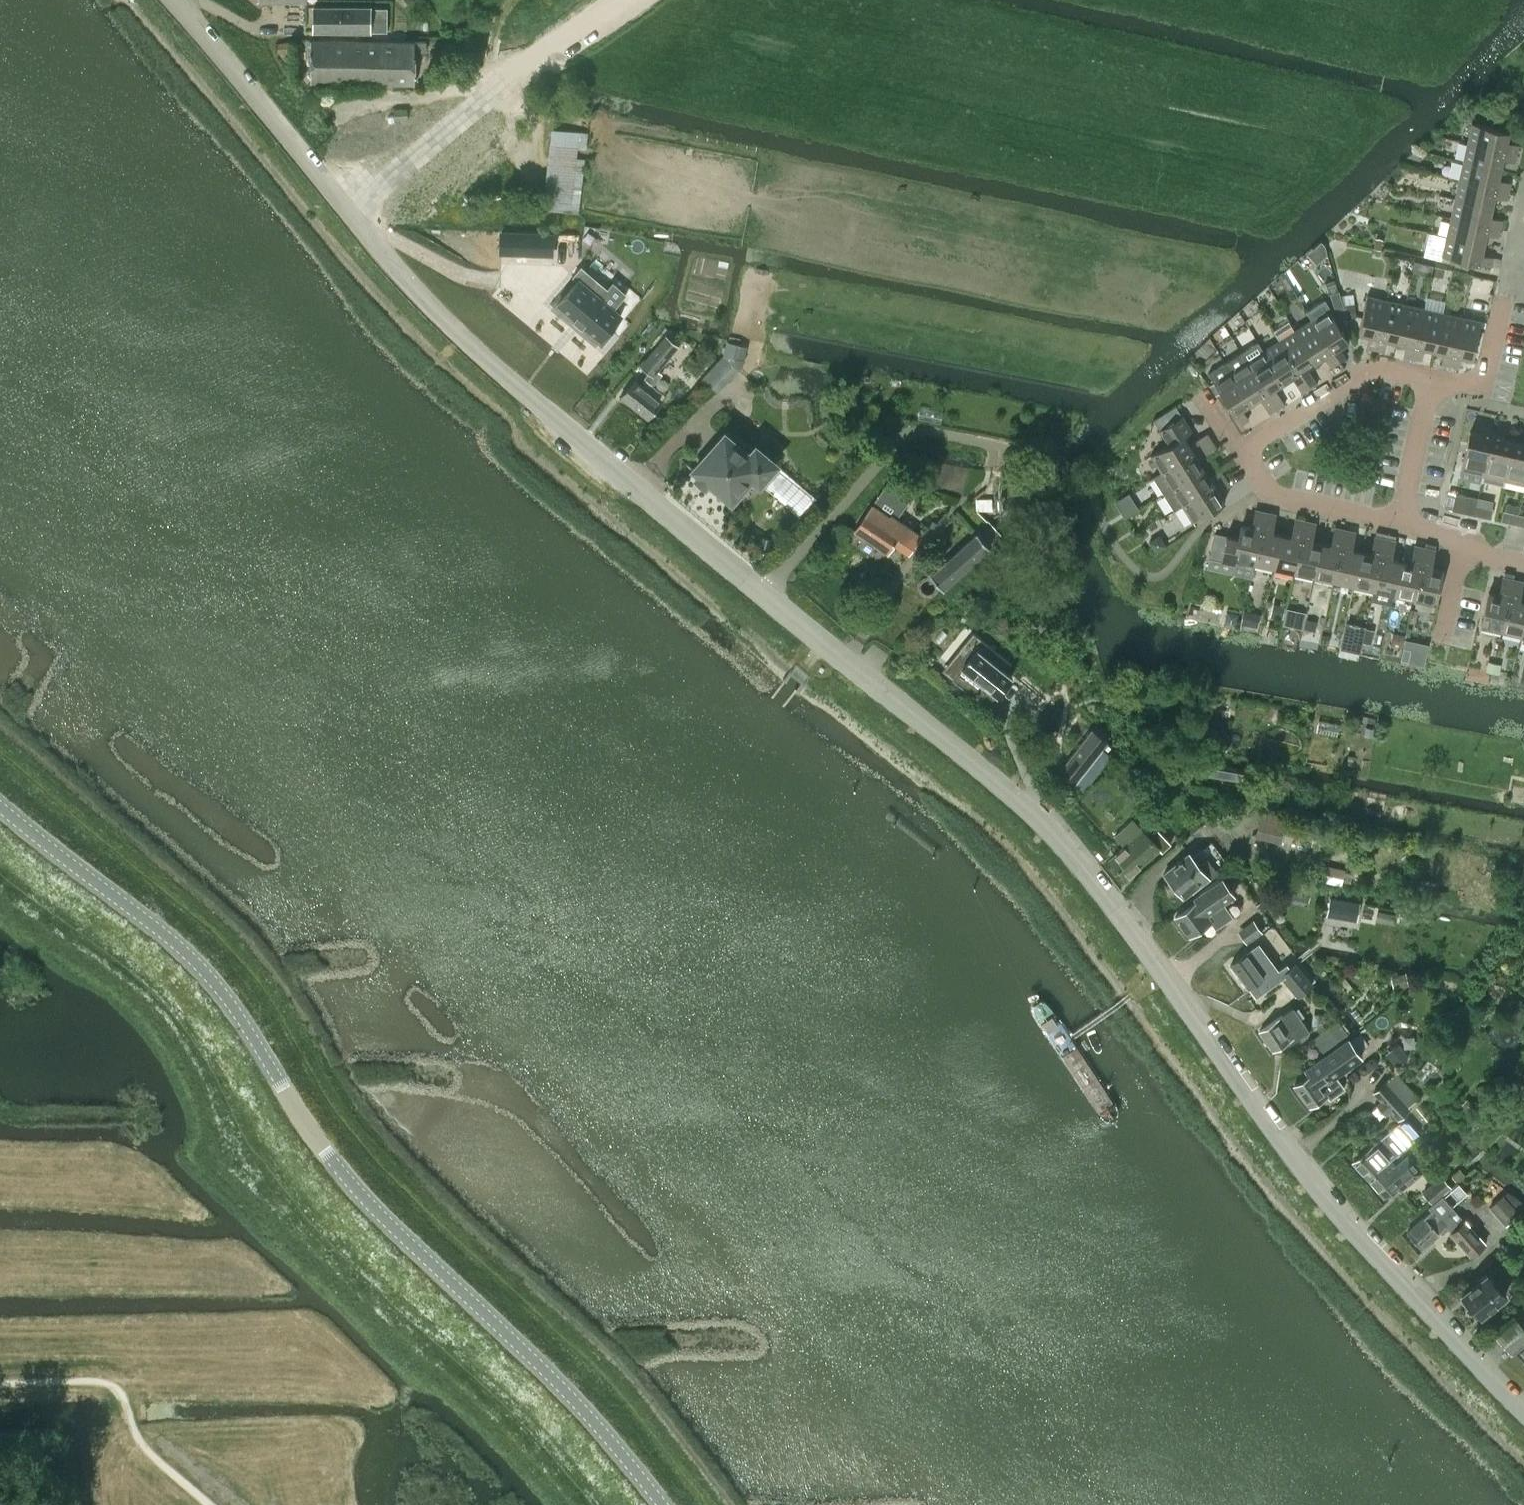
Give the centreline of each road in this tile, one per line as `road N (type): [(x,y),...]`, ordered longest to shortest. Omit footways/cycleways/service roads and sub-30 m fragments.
road 1 (unclassified): [(1523,1405),(1354,1227),(1057,833),(471,346),(345,207)]
road 2 (track): [(724,1504),(625,1381),(351,1117),(250,955),(0,730)]
road 3 (tertiary): [(662,1504),(531,1359),(361,1202),(177,945),(0,807)]
road 4 (track): [(0,873),(155,990),(192,1035),(264,1175),(594,1504)]
road 5 (residential): [(626,0),(487,92),(345,207)]
road 6 (unclassified): [(345,207),(176,0)]
road 7 (residential): [(1237,451),(1362,373),(1429,379)]
road 8 (residential): [(1399,524),(1281,499),(1263,489),(1237,451)]
road 9 (residential): [(1399,524),(1429,379)]
road 10 (residential): [(1429,379),(1465,386),(1486,377),(1505,298)]
road 11 (residential): [(1523,564),(1399,524)]

